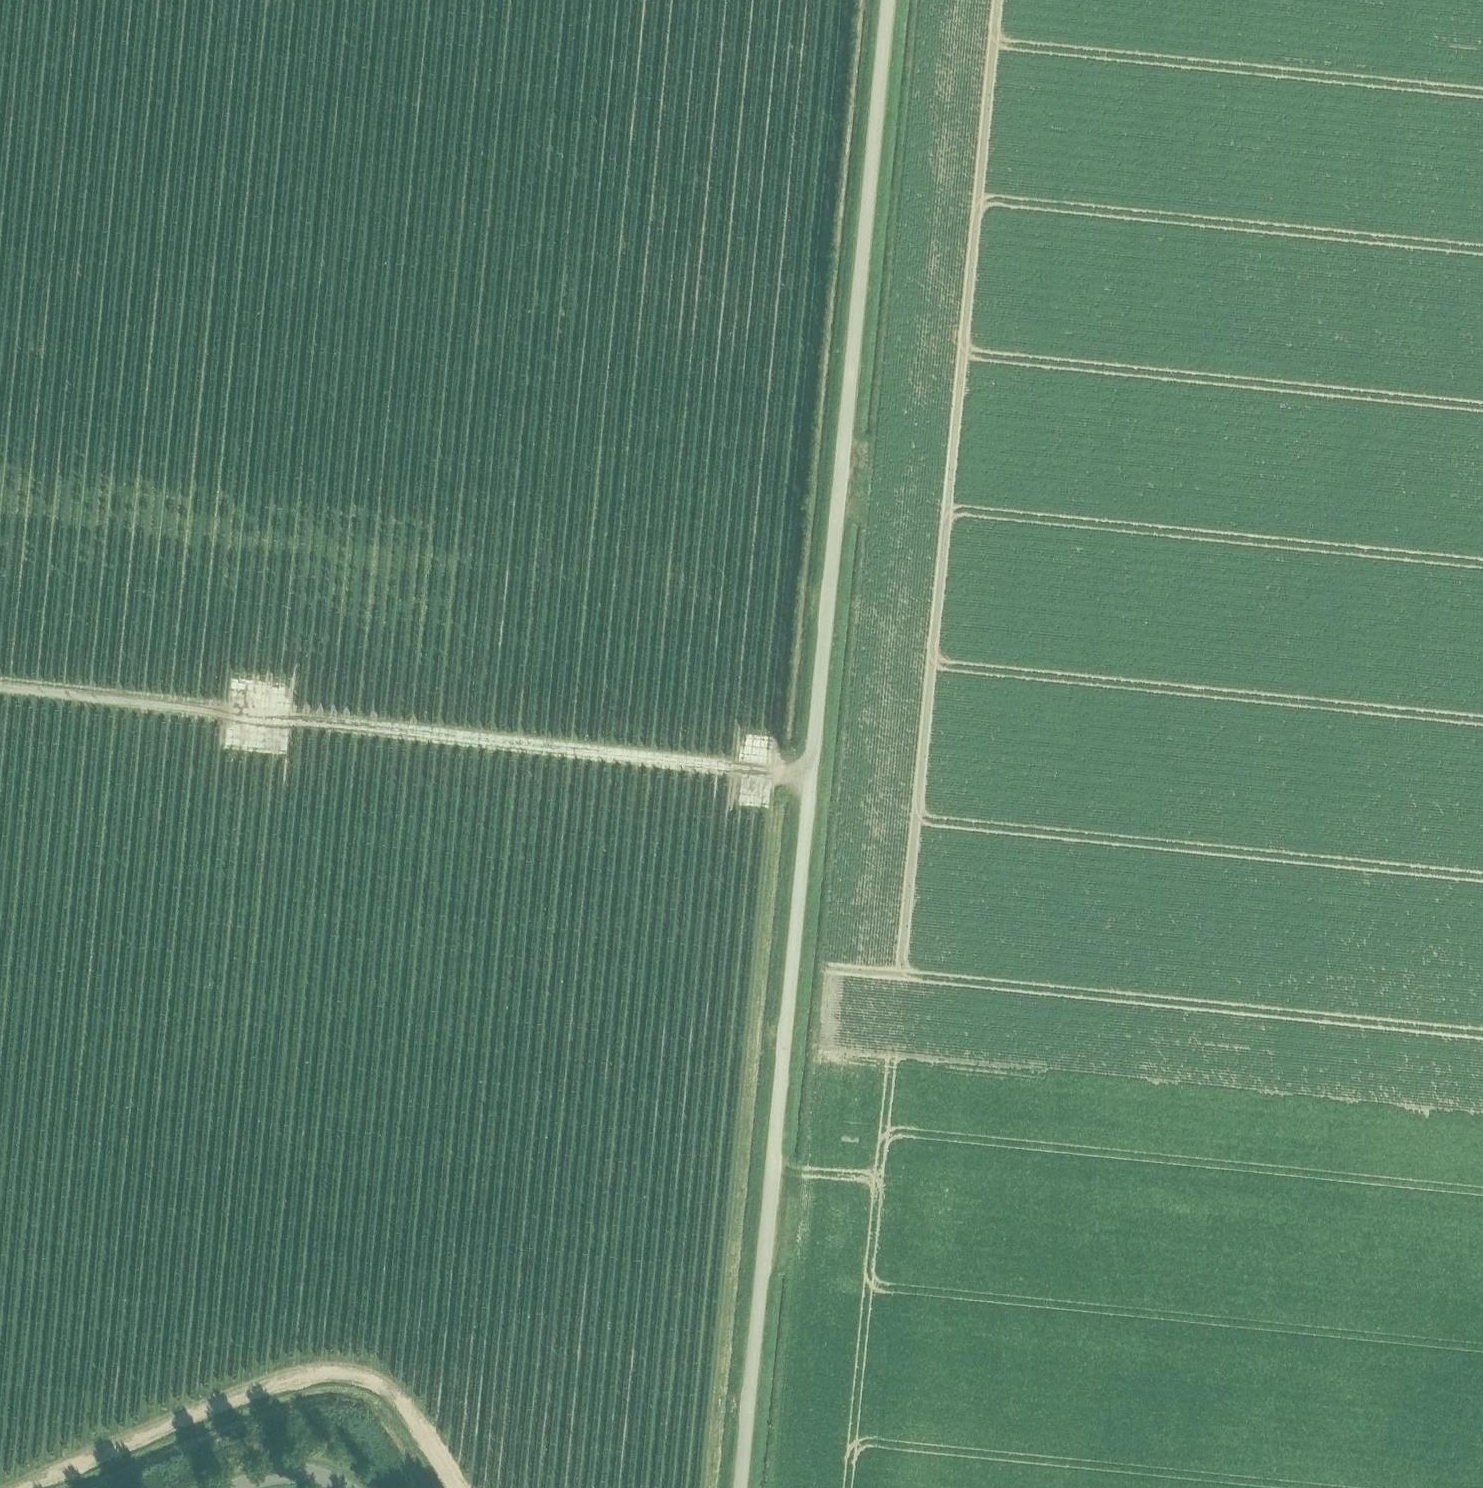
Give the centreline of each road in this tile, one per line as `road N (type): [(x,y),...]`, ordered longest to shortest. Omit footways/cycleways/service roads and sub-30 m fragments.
road 1 (tertiary): [(744,1487),(891,0)]

